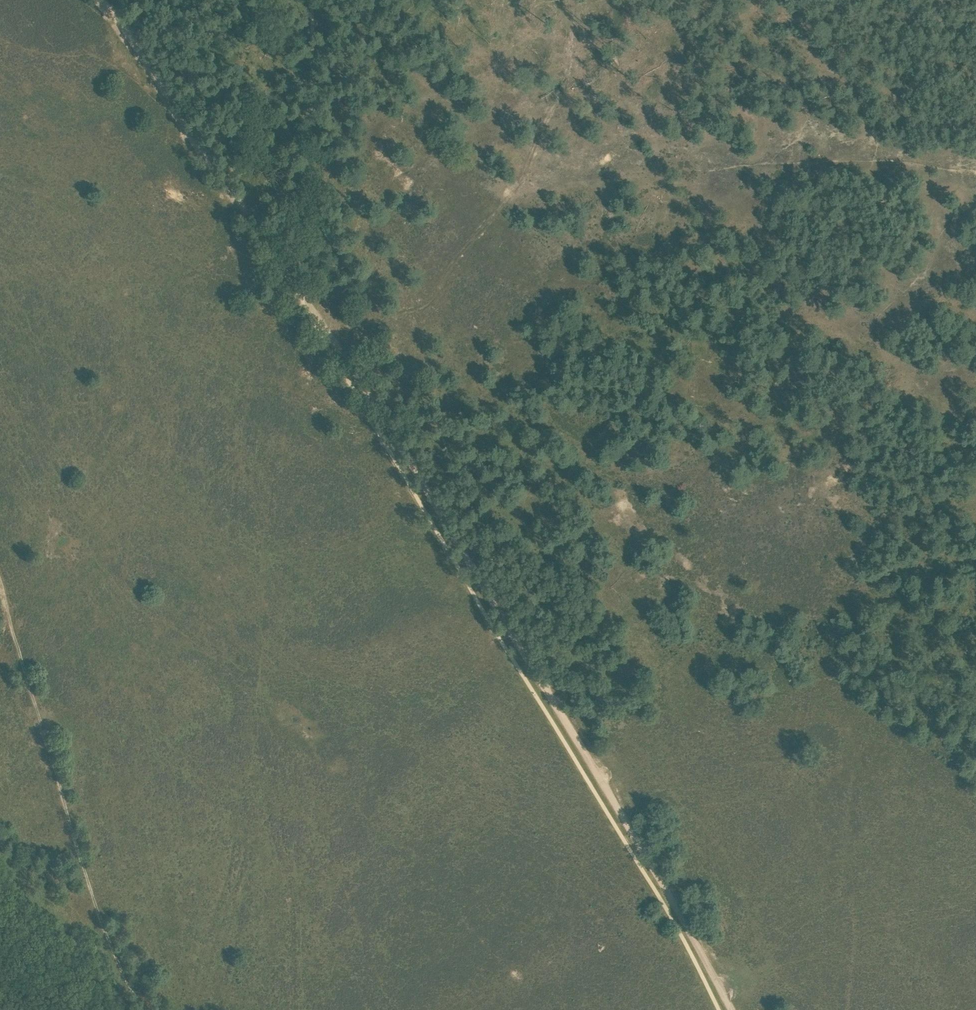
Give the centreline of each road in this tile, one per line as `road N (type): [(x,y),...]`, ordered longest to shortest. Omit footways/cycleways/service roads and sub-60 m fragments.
road 1 (track): [(296,279),(697,937),(733,1009)]
road 2 (track): [(296,279),(106,0)]

